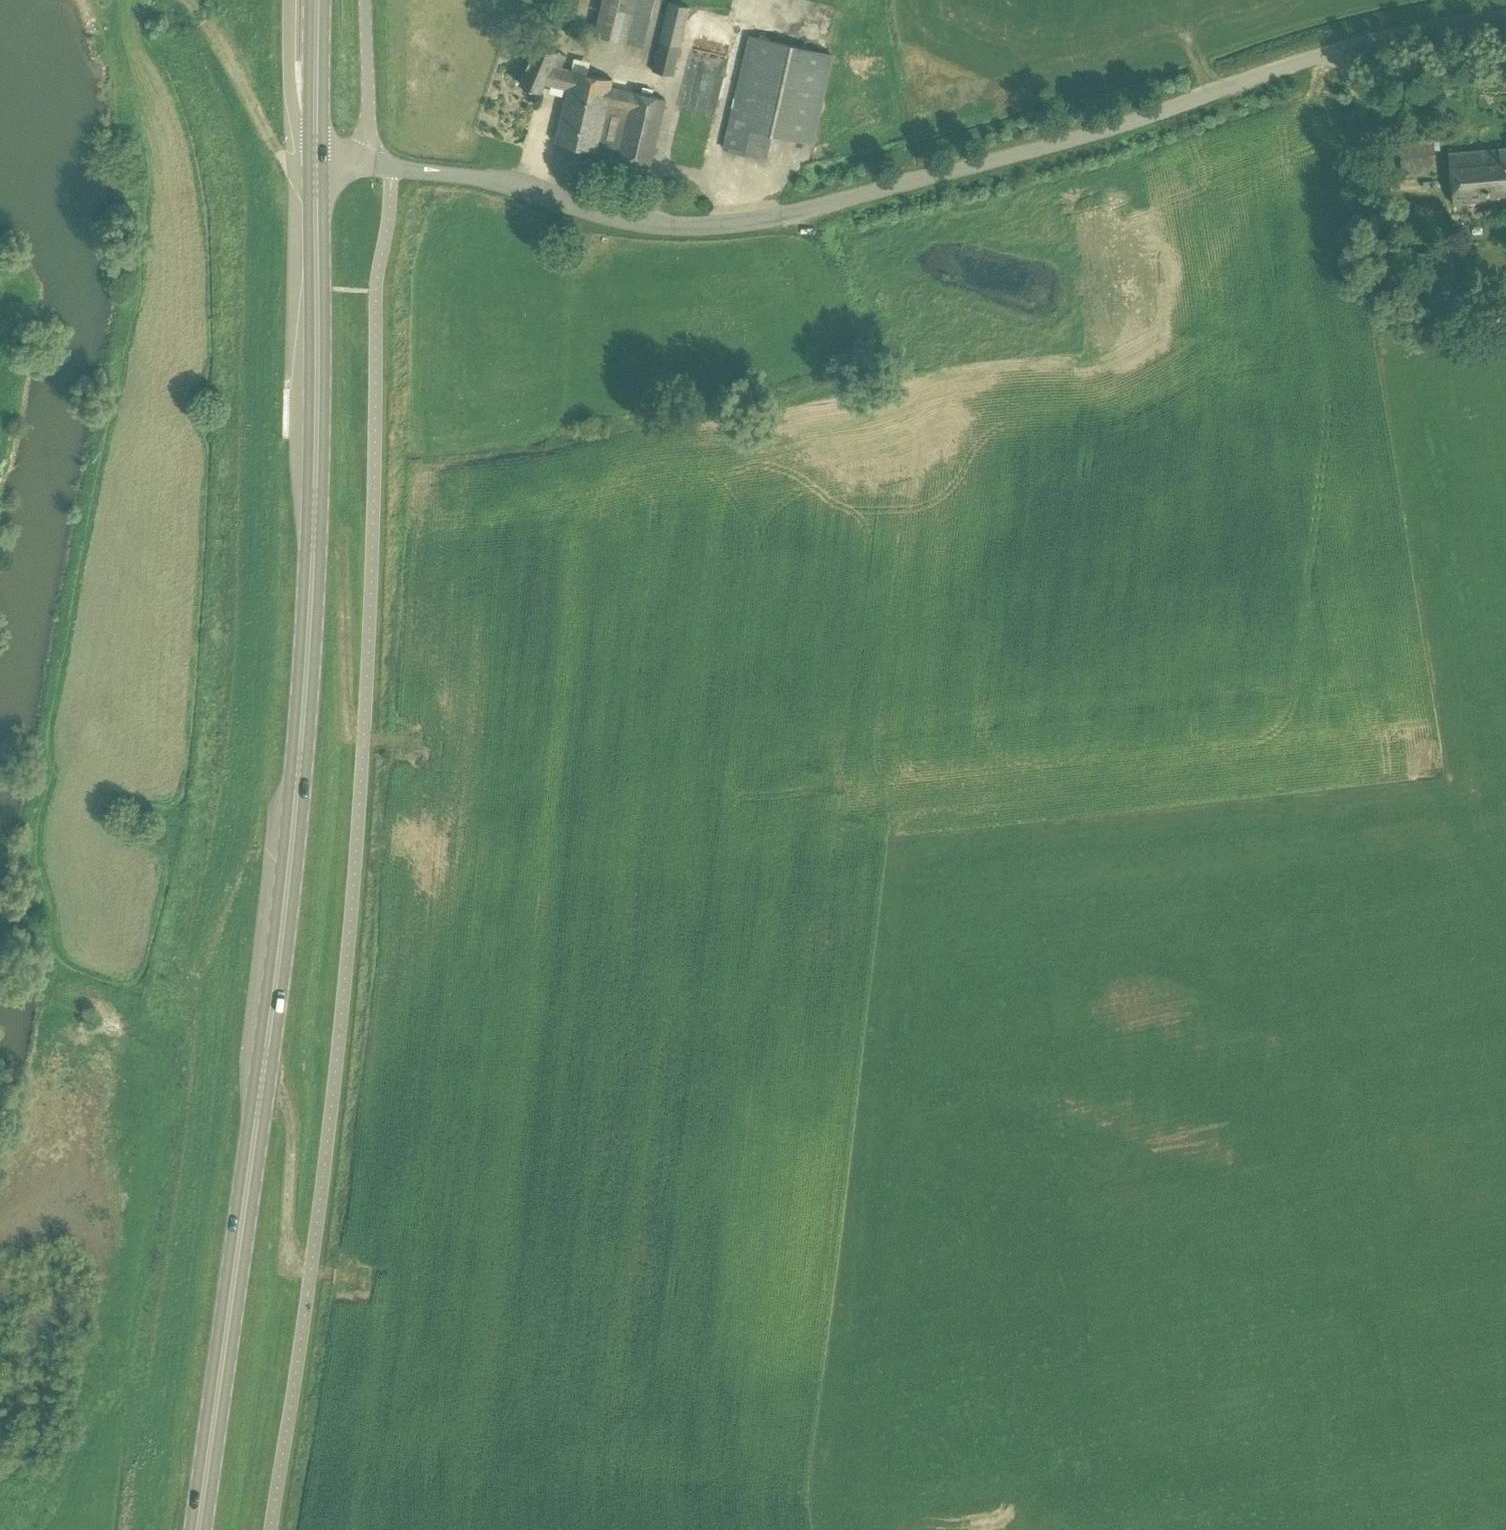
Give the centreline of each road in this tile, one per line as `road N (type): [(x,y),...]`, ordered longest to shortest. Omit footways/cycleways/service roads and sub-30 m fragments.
road 1 (primary): [(198,1529),(277,965),(309,654),(314,158)]
road 2 (unclassified): [(1505,25),(1417,40),(764,221),(646,223),(496,181),(361,162)]
road 3 (track): [(313,522),(331,522),(342,534),(347,716),(353,731),(389,737)]
road 4 (track): [(261,1088),(281,1098),(291,1116),(289,1266),(334,1274)]
road 5 (unclassified): [(361,162),(368,127),(366,0)]
road 6 (primary): [(314,158),(318,0)]

